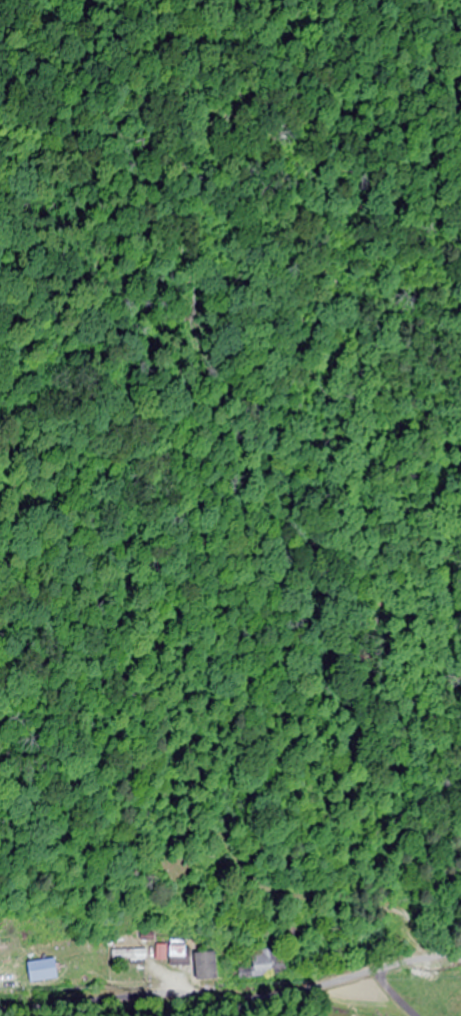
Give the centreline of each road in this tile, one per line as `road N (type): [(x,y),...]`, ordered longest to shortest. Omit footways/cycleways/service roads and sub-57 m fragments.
road 1 (residential): [(460,953),(262,998),(141,995),(0,1012)]

